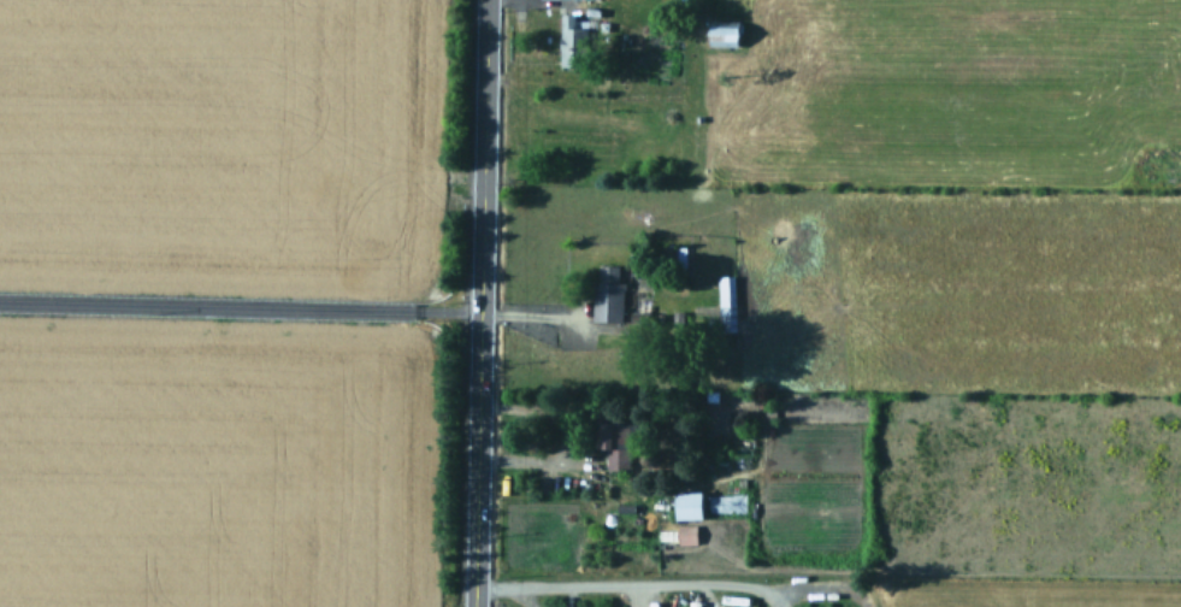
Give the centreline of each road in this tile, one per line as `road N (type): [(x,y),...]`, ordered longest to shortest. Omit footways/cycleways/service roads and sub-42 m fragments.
road 1 (trunk): [(472,606),(485,0)]

